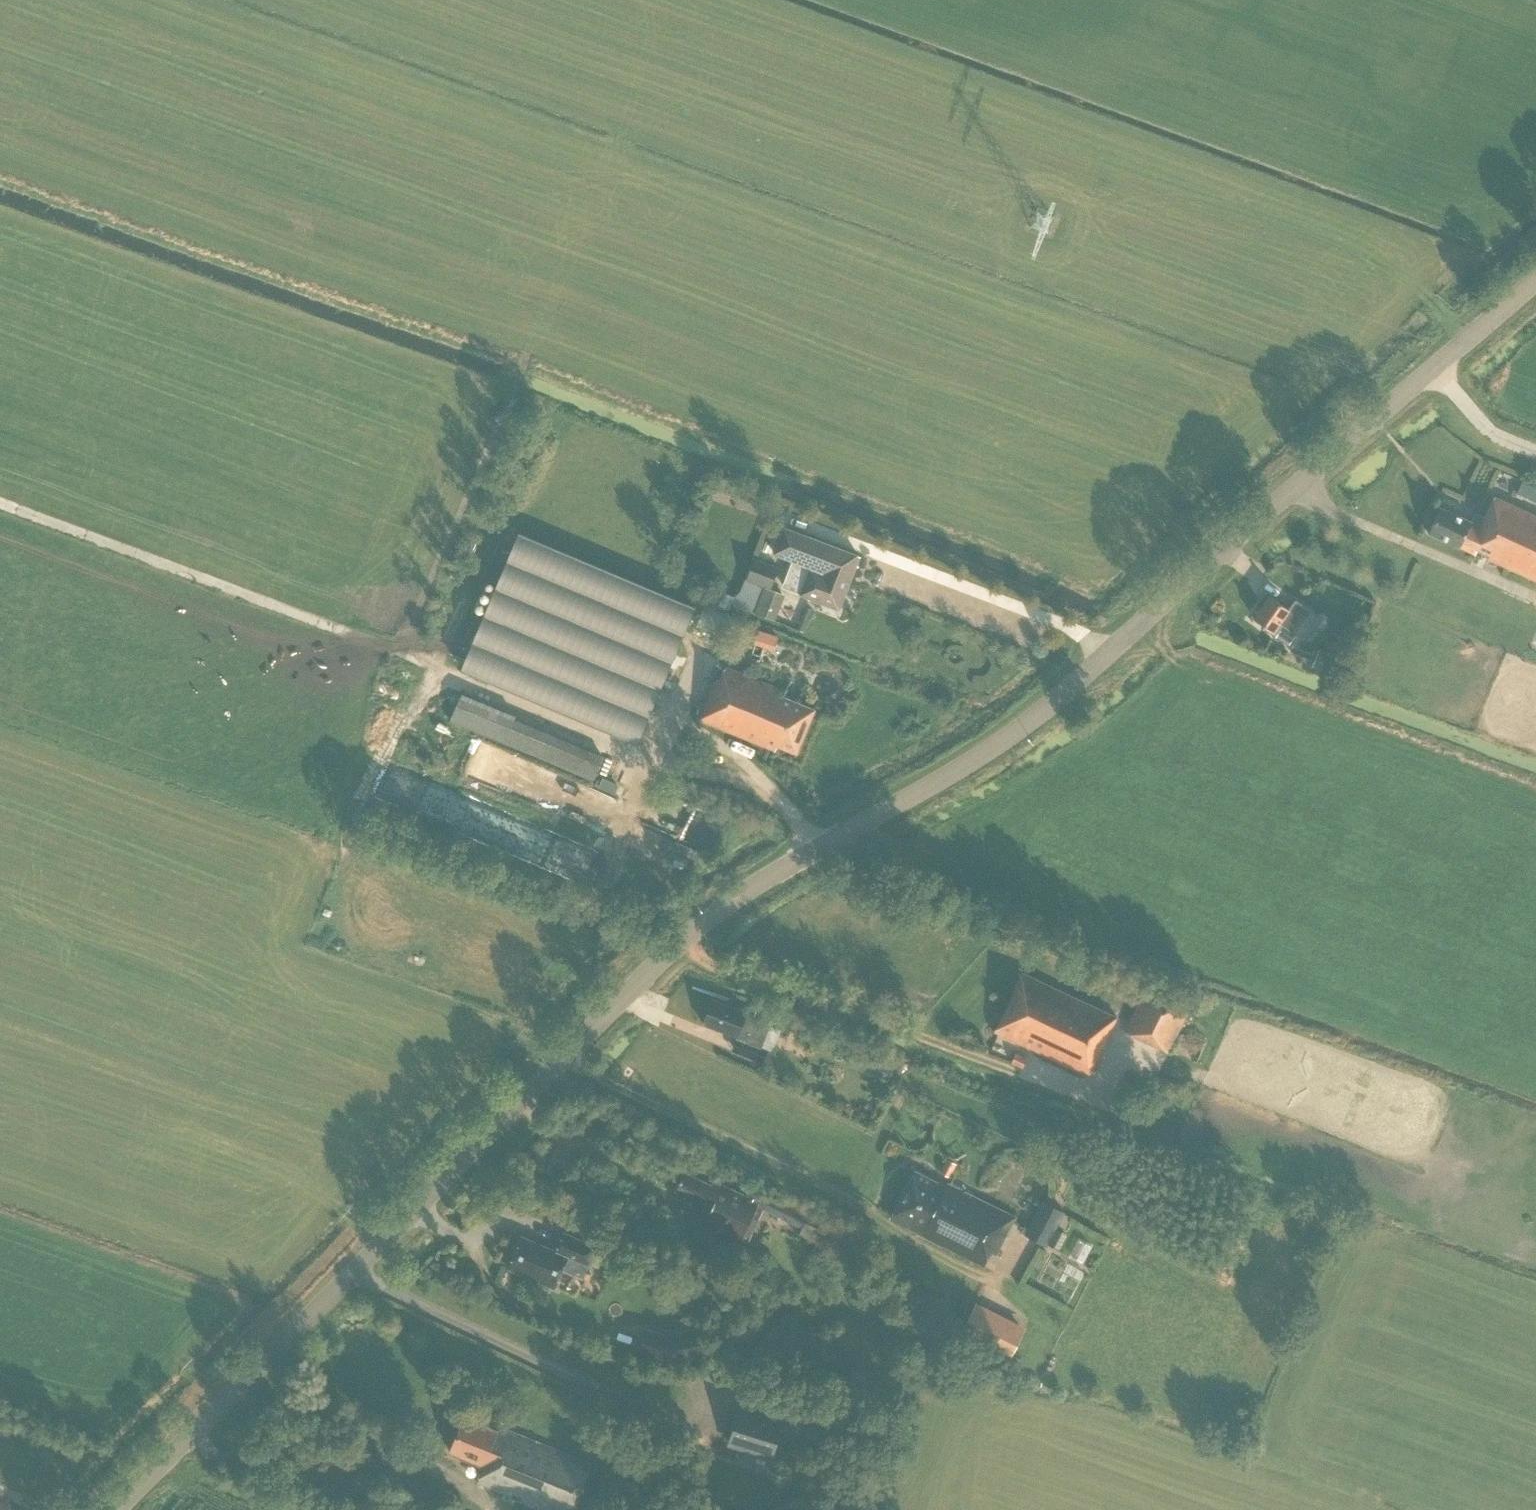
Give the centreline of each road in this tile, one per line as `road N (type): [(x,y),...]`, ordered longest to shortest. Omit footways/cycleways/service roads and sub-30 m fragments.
road 1 (tertiary): [(116,1509),(683,939),(743,893),(1035,718),(1535,280)]

